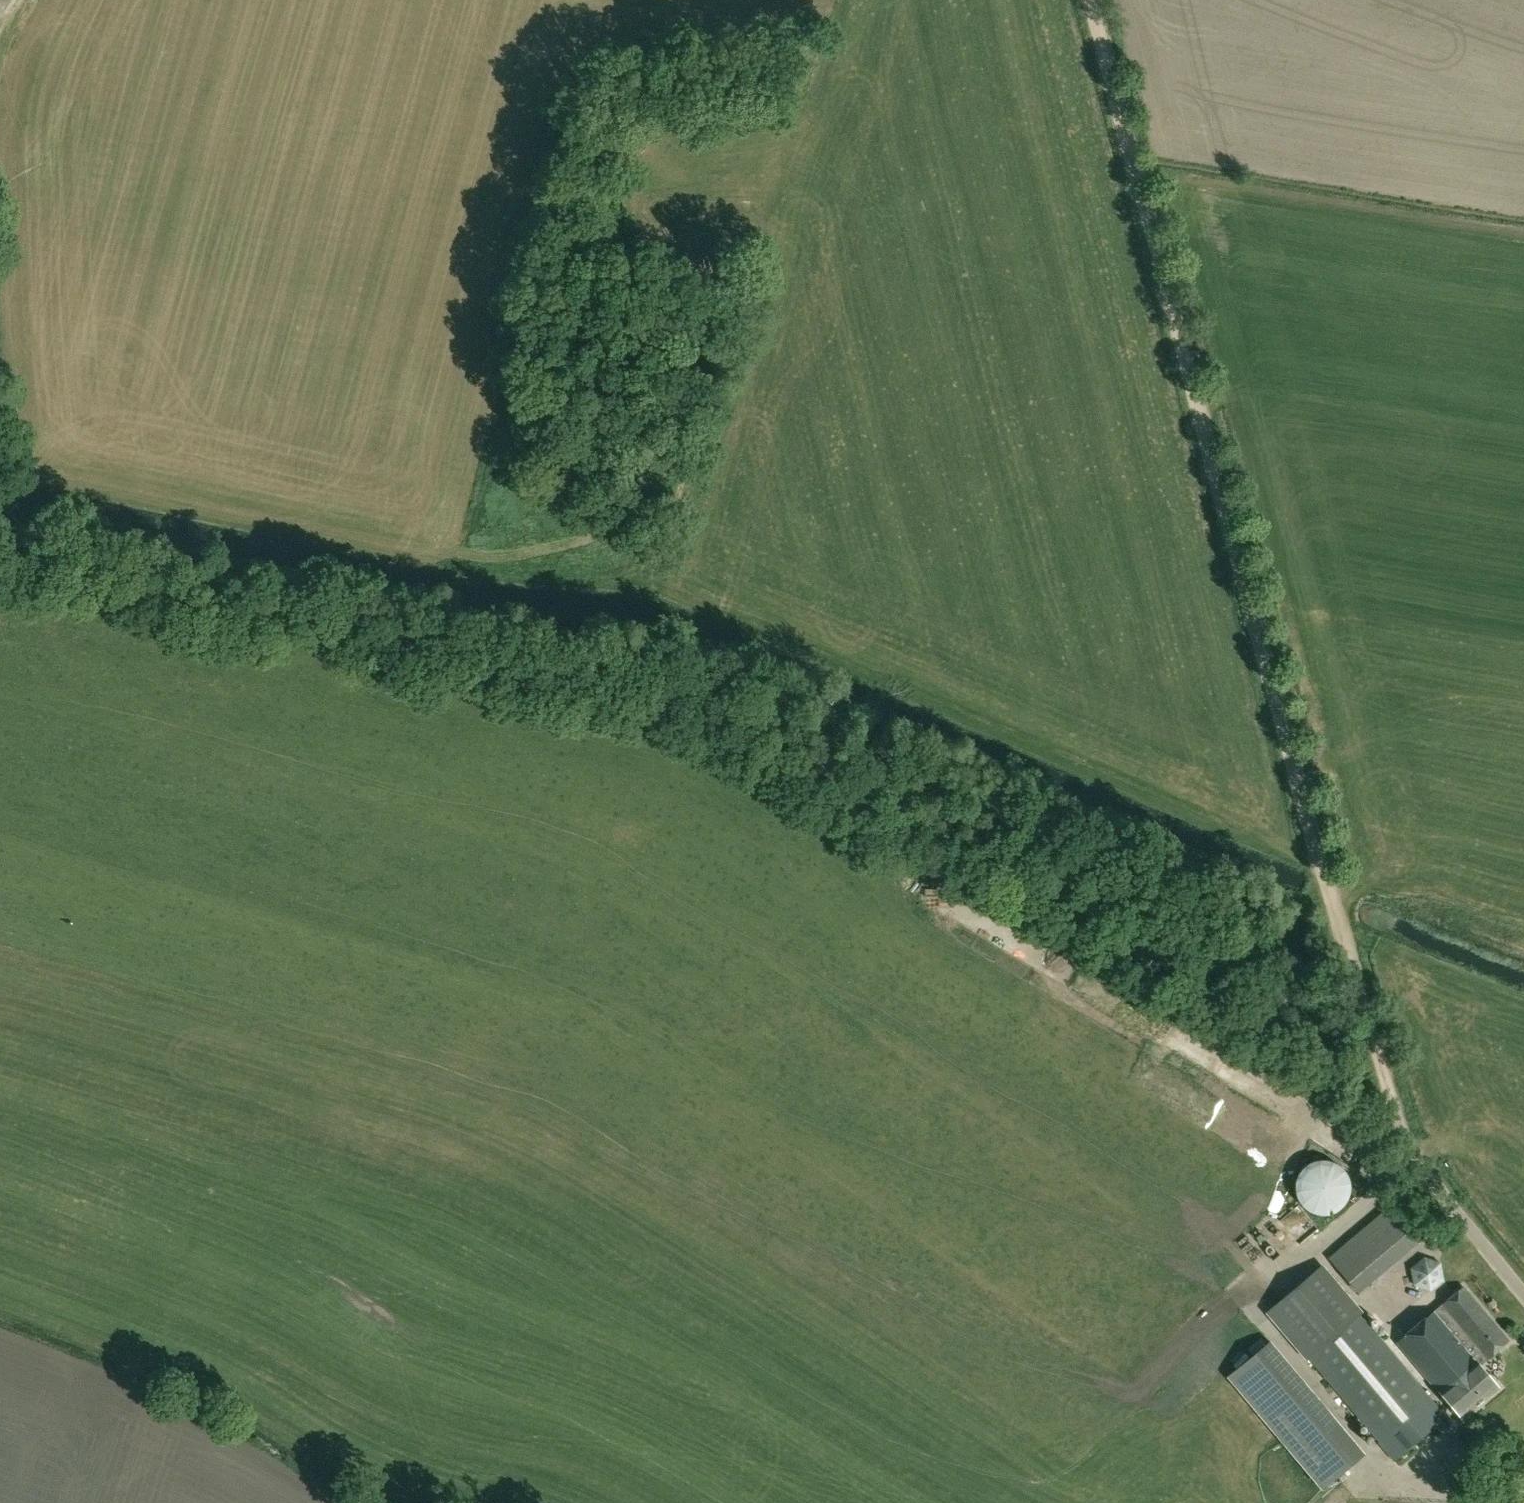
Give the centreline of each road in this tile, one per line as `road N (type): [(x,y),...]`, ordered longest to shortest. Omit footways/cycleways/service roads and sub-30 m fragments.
road 1 (track): [(0,571),(693,712),(1415,1150),(1091,0)]
road 2 (unclassified): [(1523,1284),(1415,1150)]

